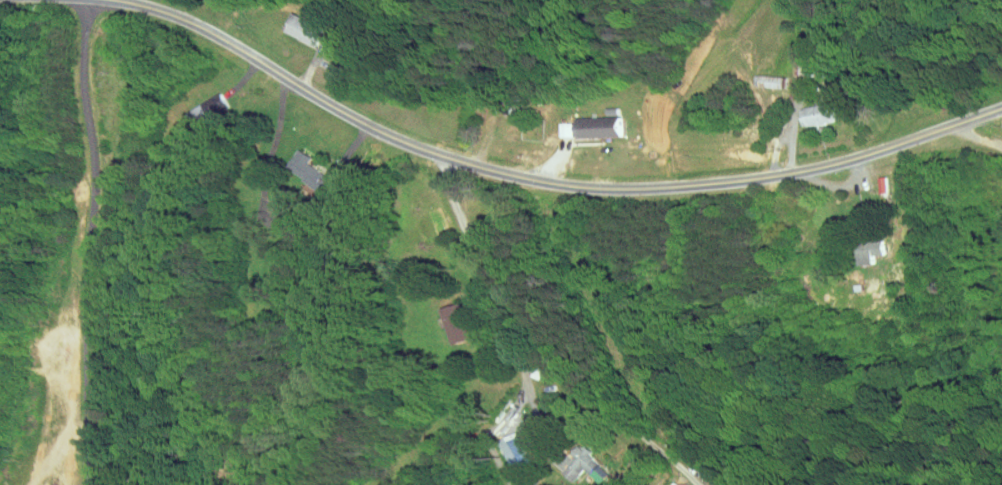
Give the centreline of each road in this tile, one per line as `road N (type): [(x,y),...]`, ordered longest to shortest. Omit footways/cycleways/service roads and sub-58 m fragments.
road 1 (residential): [(1001,107),(792,172),(693,185),(580,185),(421,147),(336,108),(205,28),(120,0)]
road 2 (residential): [(440,153),(512,326),(697,484)]

